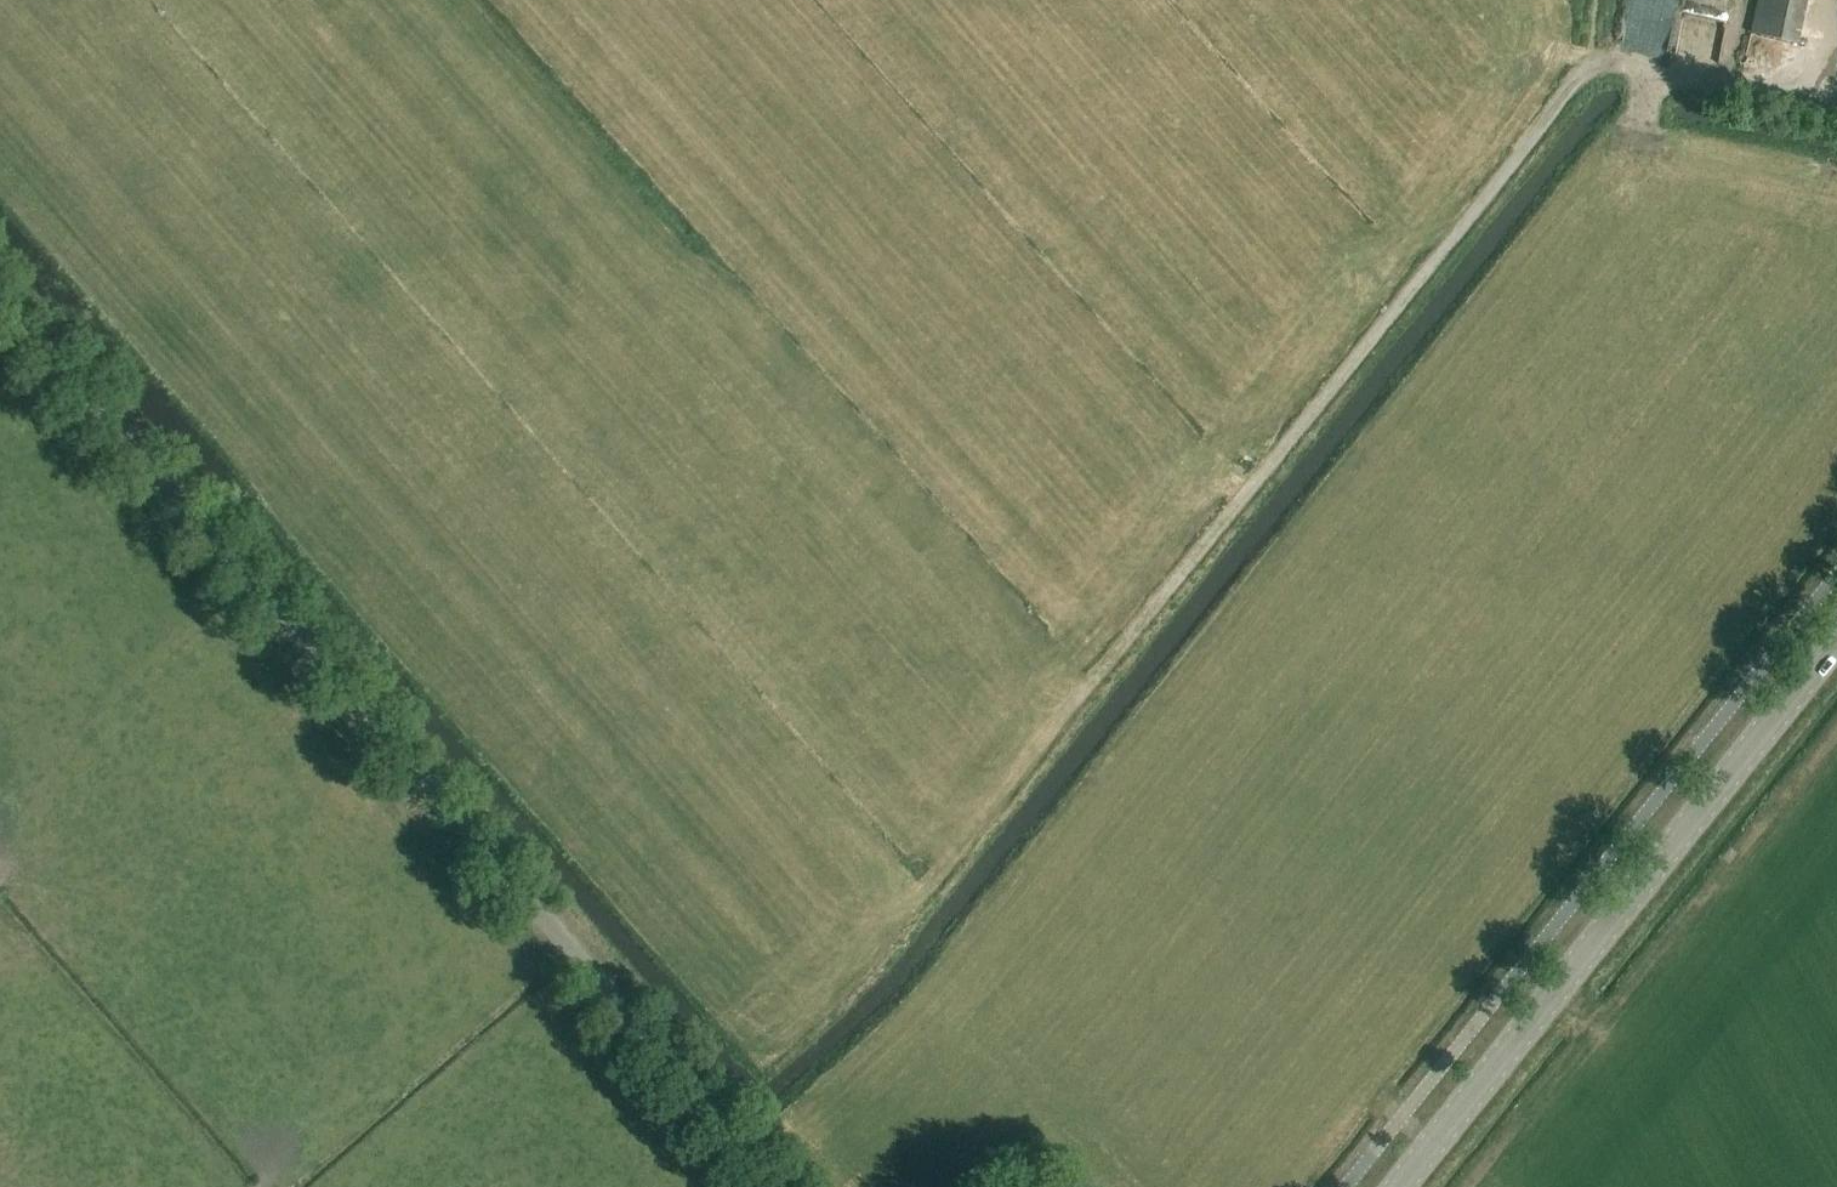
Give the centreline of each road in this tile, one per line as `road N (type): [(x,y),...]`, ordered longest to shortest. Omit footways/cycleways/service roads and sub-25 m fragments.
road 1 (unclassified): [(779,1186),(0,293)]
road 2 (primary): [(1398,1186),(1836,642)]

